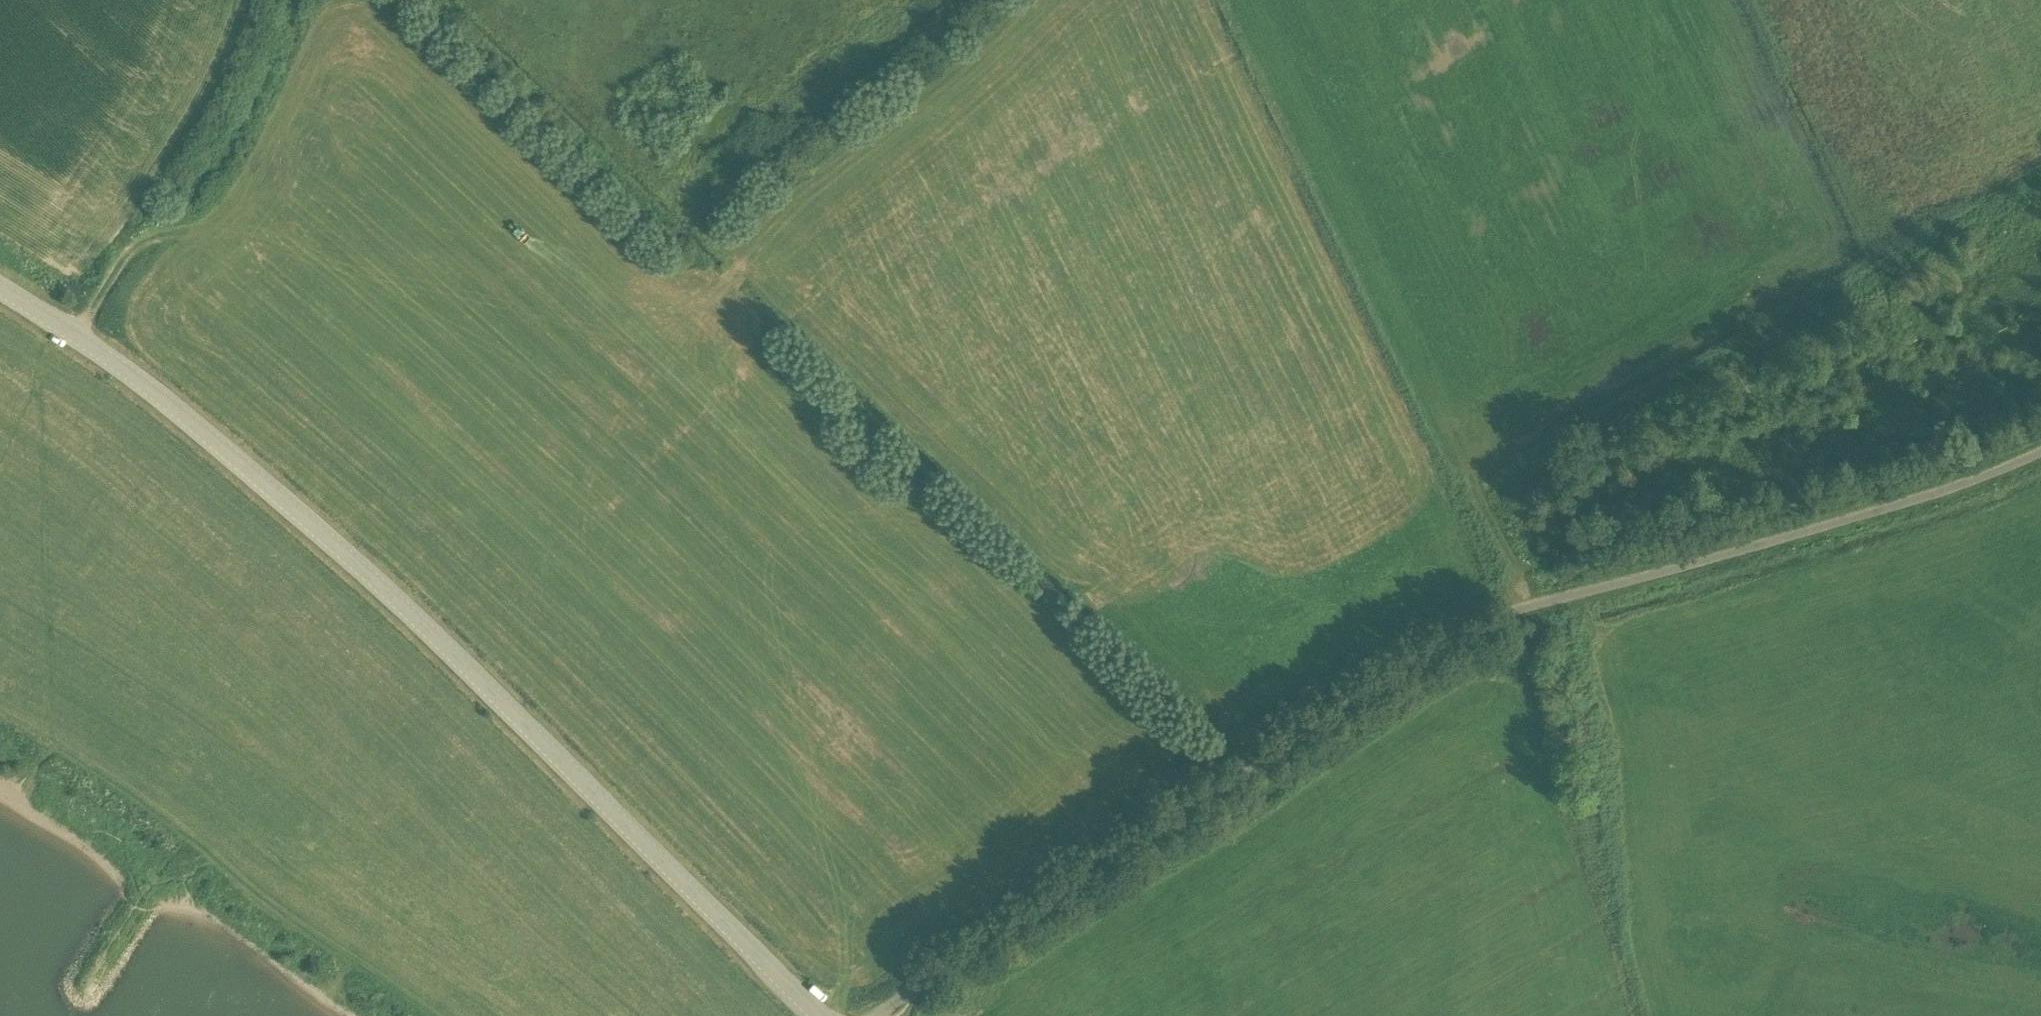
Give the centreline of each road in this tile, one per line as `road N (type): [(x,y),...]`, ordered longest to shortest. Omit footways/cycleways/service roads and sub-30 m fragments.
road 1 (track): [(879,1015),(1431,655),(1510,613),(1888,510),(2040,455)]
road 2 (unclassified): [(811,1015),(494,701),(190,424),(0,293)]

